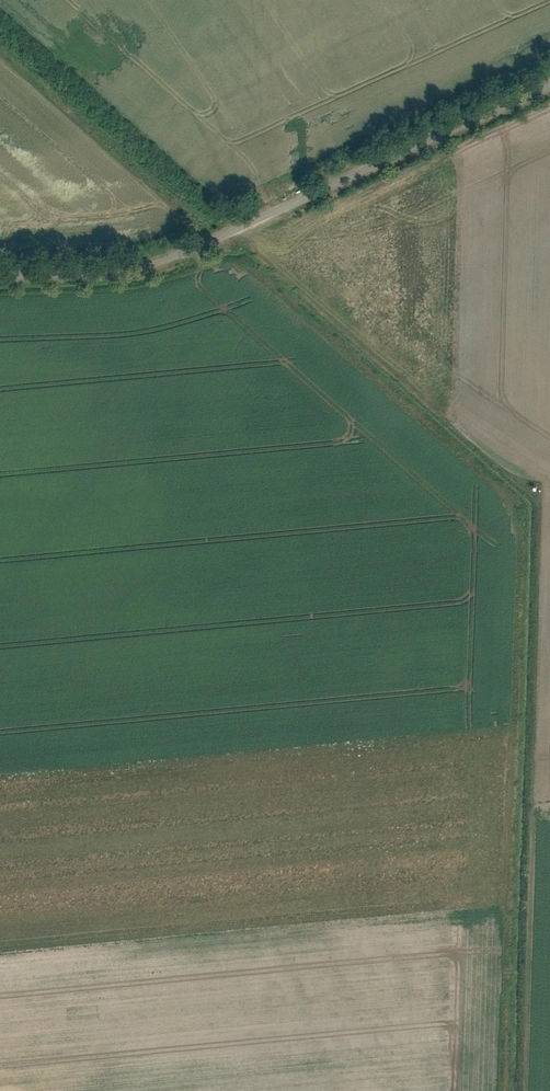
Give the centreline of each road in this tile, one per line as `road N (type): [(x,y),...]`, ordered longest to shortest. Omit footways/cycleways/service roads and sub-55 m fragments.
road 1 (residential): [(549,88),(159,265),(0,278)]

